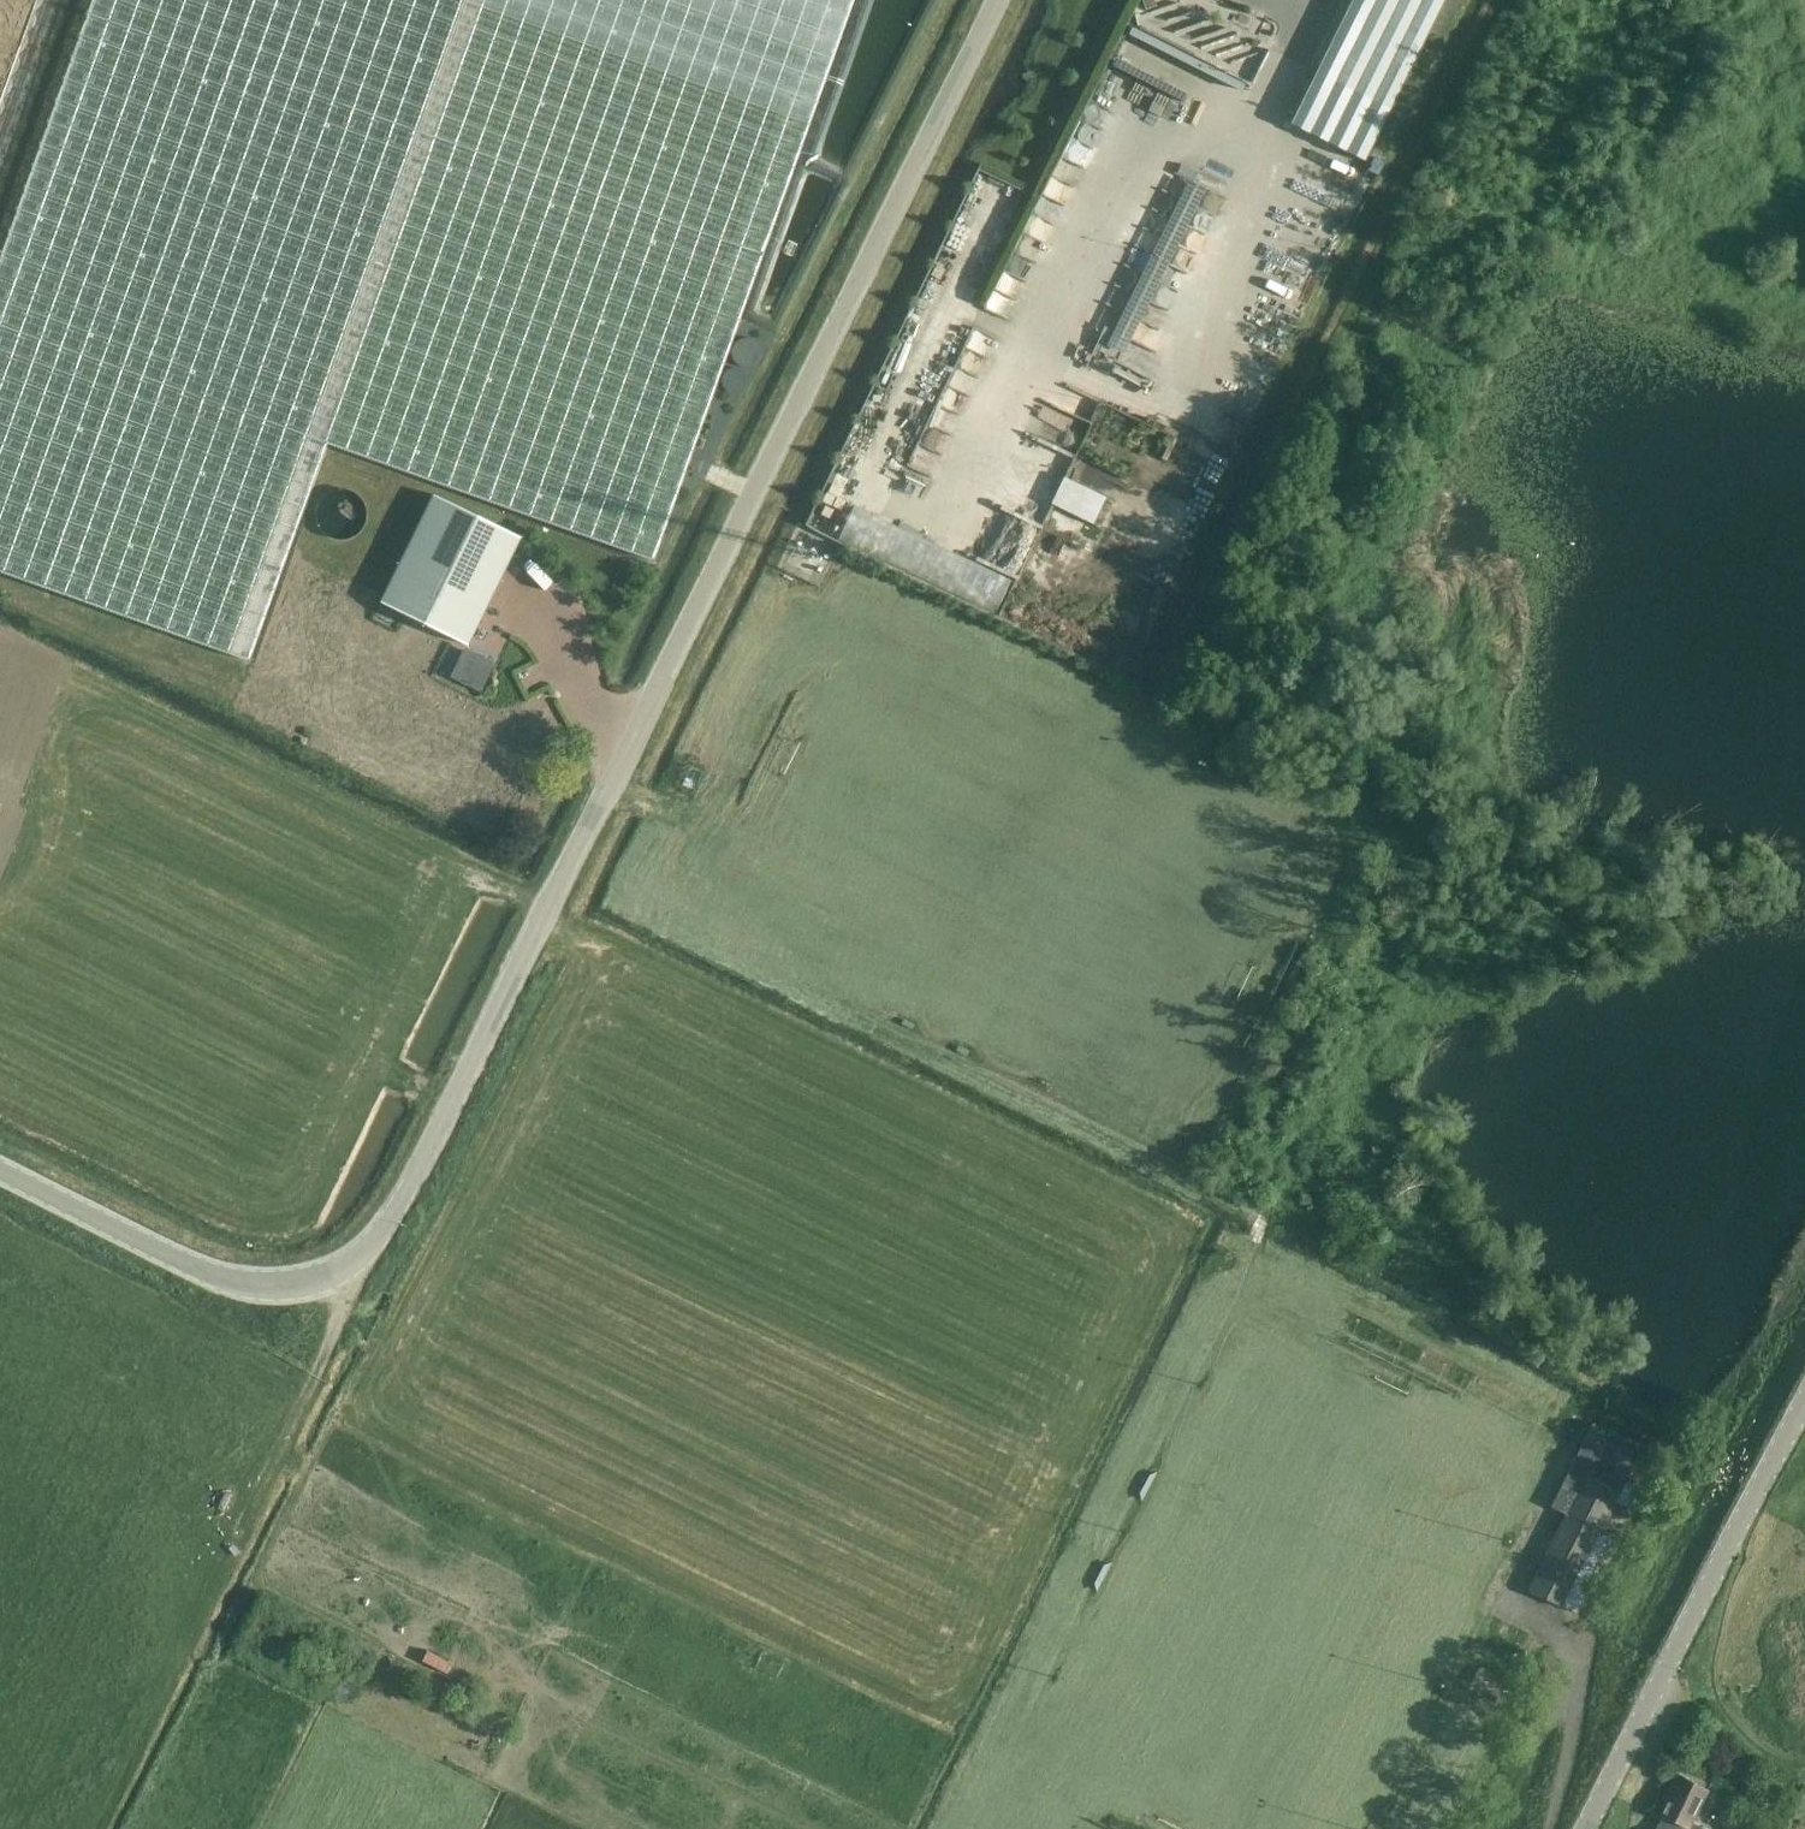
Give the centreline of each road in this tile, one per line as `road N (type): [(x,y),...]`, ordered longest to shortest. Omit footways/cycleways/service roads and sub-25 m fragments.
road 1 (unclassified): [(998,0),(372,1244),(322,1277),(277,1284),(228,1279),(0,1170)]
road 2 (tertiary): [(1586,1828),(1804,1402)]

